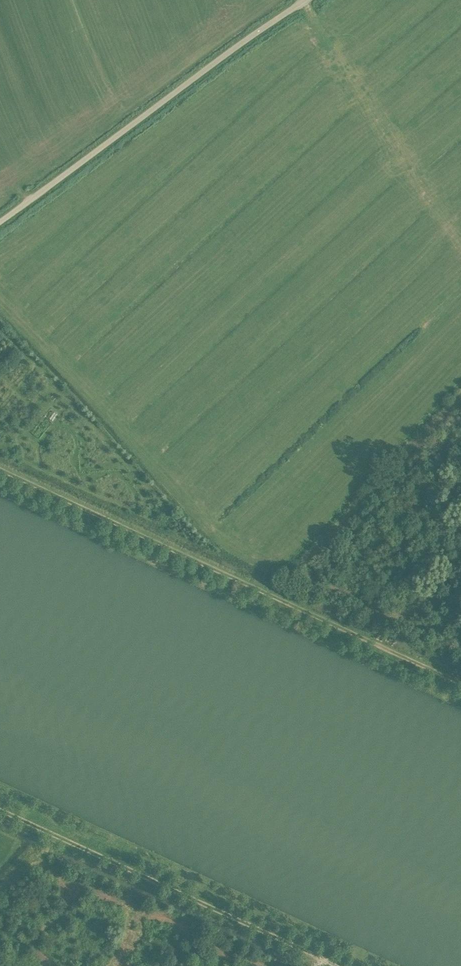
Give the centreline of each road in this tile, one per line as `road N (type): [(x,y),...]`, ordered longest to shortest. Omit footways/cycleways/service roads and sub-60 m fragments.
road 1 (track): [(460,682),(0,468)]
road 2 (unclassified): [(0,220),(305,0)]
road 3 (track): [(338,965),(0,810)]

